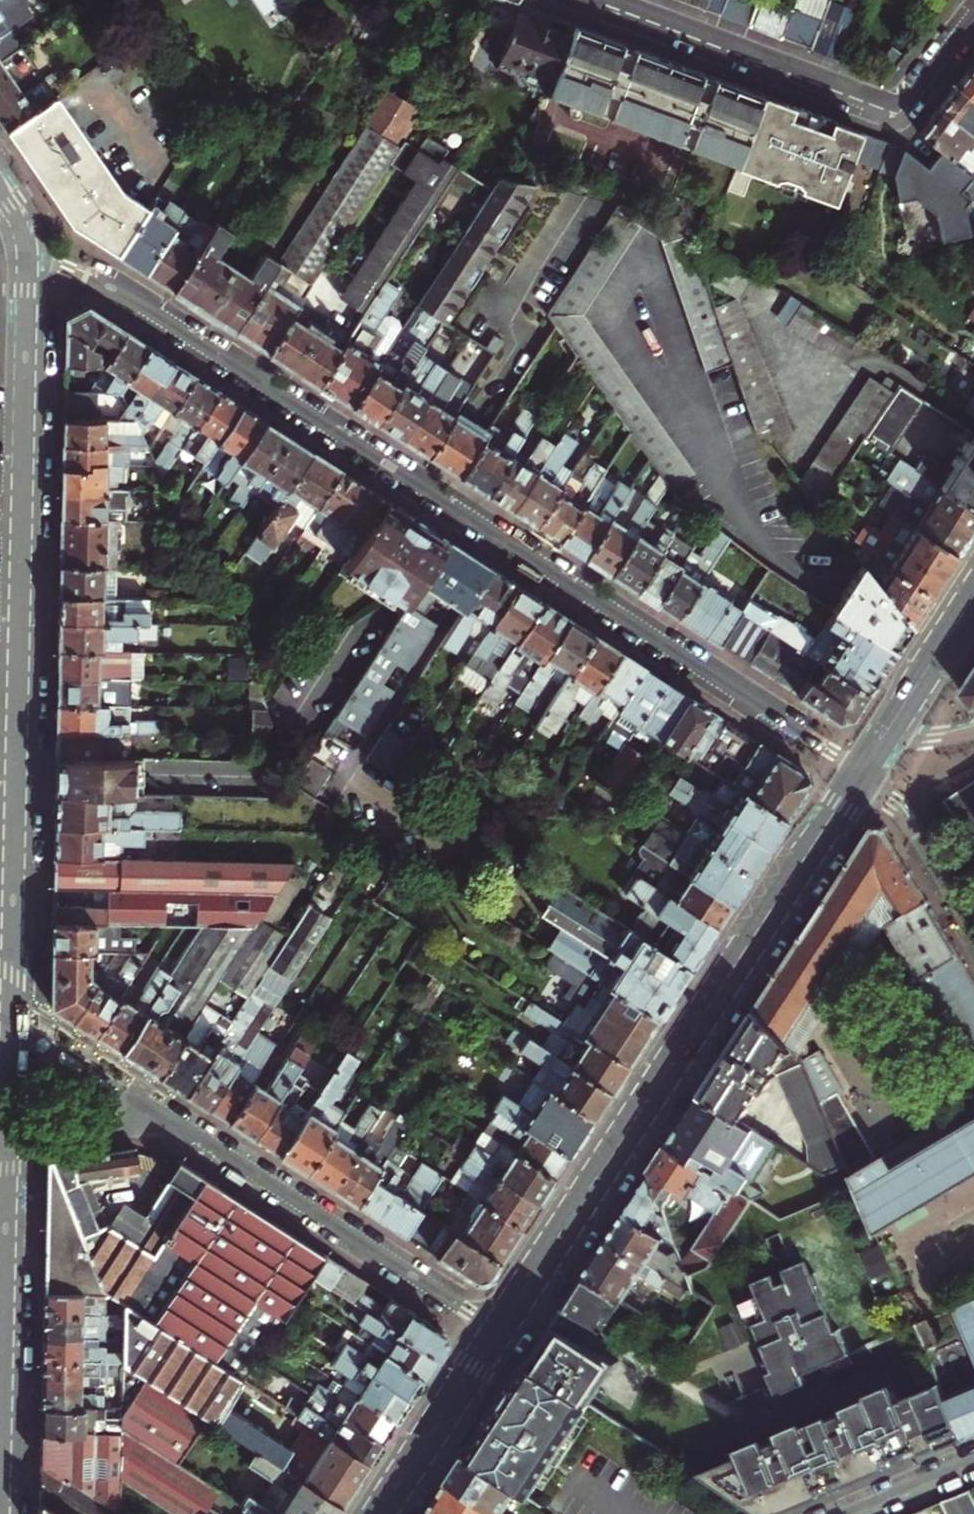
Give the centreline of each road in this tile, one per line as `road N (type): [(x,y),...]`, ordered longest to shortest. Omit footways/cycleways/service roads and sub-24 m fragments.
road 1 (residential): [(27,250),(109,286),(861,773)]
road 2 (tertiary): [(27,250),(9,995)]
road 3 (tertiary): [(496,1335),(861,773)]
road 4 (residential): [(496,1335),(164,1118),(8,1143)]
road 5 (residential): [(973,13),(913,95),(891,104),(611,0)]
road 6 (tertiary): [(8,1143),(0,1458)]
road 7 (tertiary): [(379,1513),(496,1335)]
road 8 (residential): [(861,773),(916,828),(973,929)]
road 9 (tertiary): [(888,732),(973,598)]
road 10 (tertiary): [(9,995),(8,1143)]
road 11 (residential): [(973,1460),(846,1513)]

